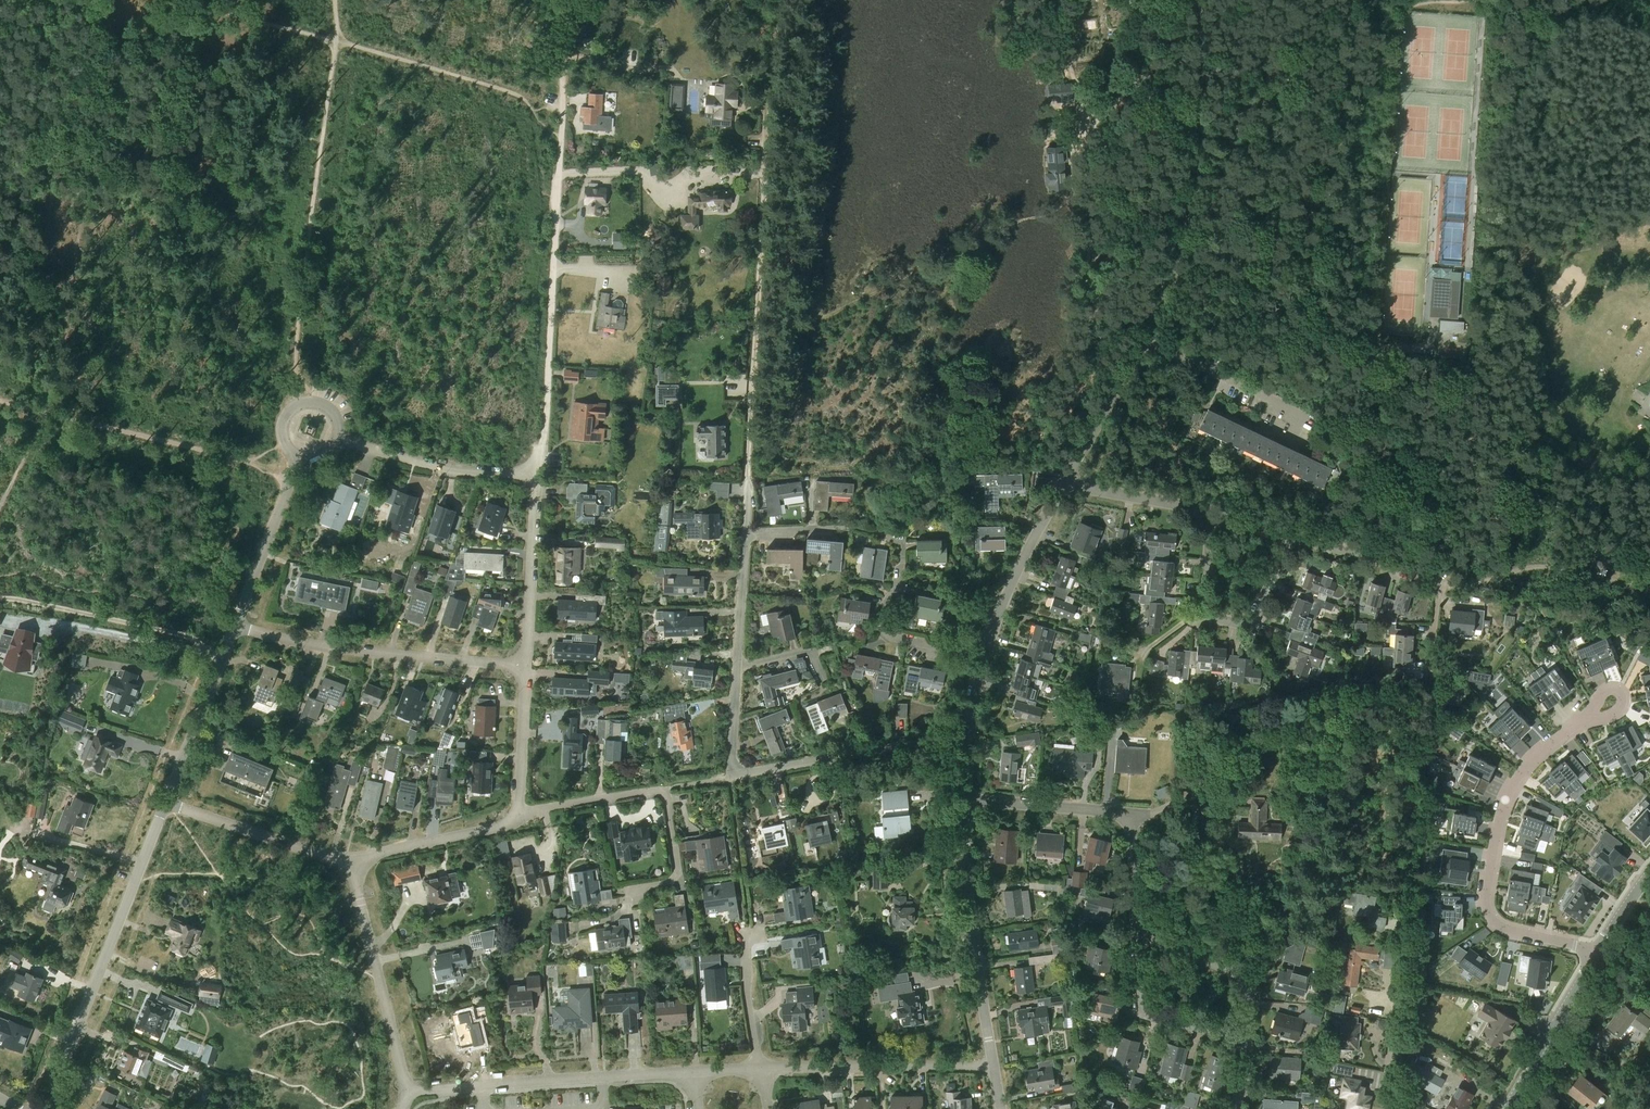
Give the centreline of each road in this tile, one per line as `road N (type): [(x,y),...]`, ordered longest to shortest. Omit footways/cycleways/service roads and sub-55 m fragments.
road 1 (track): [(1400,1108),(1417,739),(1437,570)]
road 2 (track): [(541,444),(556,241),(558,57)]
road 3 (residential): [(1596,953),(1503,926),(1489,915),(1485,885),(1506,800),(1523,773),(1616,697)]
road 4 (residential): [(741,530),(757,195)]
road 5 (residential): [(45,1108),(166,802)]
road 6 (unclassified): [(1159,297),(1189,221),(1200,0)]
road 7 (residential): [(525,669),(235,624)]
road 8 (residential): [(624,889),(675,877),(665,786),(519,813)]
road 9 (residential): [(1133,933),(1133,815),(969,806)]
road 10 (residential): [(1294,532),(1250,628),(1195,615),(1202,509)]
road 11 (residential): [(993,1061),(969,806)]
road 12 (residential): [(731,775),(741,530)]
road 13 (residential): [(731,775),(972,736)]
road 14 (residential): [(405,1090),(347,859)]
road 15 (residential): [(761,1067),(993,1061)]
road 16 (unclassified): [(1386,556),(1398,335)]
road 17 (residential): [(537,479),(333,441)]
road 18 (residential): [(1067,478),(1159,297)]
road 19 (residential): [(1248,1049),(1136,1012),(1133,933)]
road 20 (residential): [(1248,1049),(1252,981),(1133,933)]
road 21 (residential): [(987,654),(1008,587),(1067,478)]
road 22 (residential): [(166,802),(235,624)]
road 23 (residential): [(525,669),(537,479)]
road 24 (residential): [(987,654),(894,630),(899,536)]
road 25 (residential): [(347,859),(166,802)]
road 26 (residential): [(235,624),(302,454)]
road 27 (residential): [(519,813),(509,823),(347,859)]
road 28 (unclassified): [(1506,1108),(1596,953)]
road 29 (residential): [(519,813),(525,669)]
road 30 (residential): [(1202,509),(1067,478)]
road 31 (residential): [(761,1067),(751,935)]

